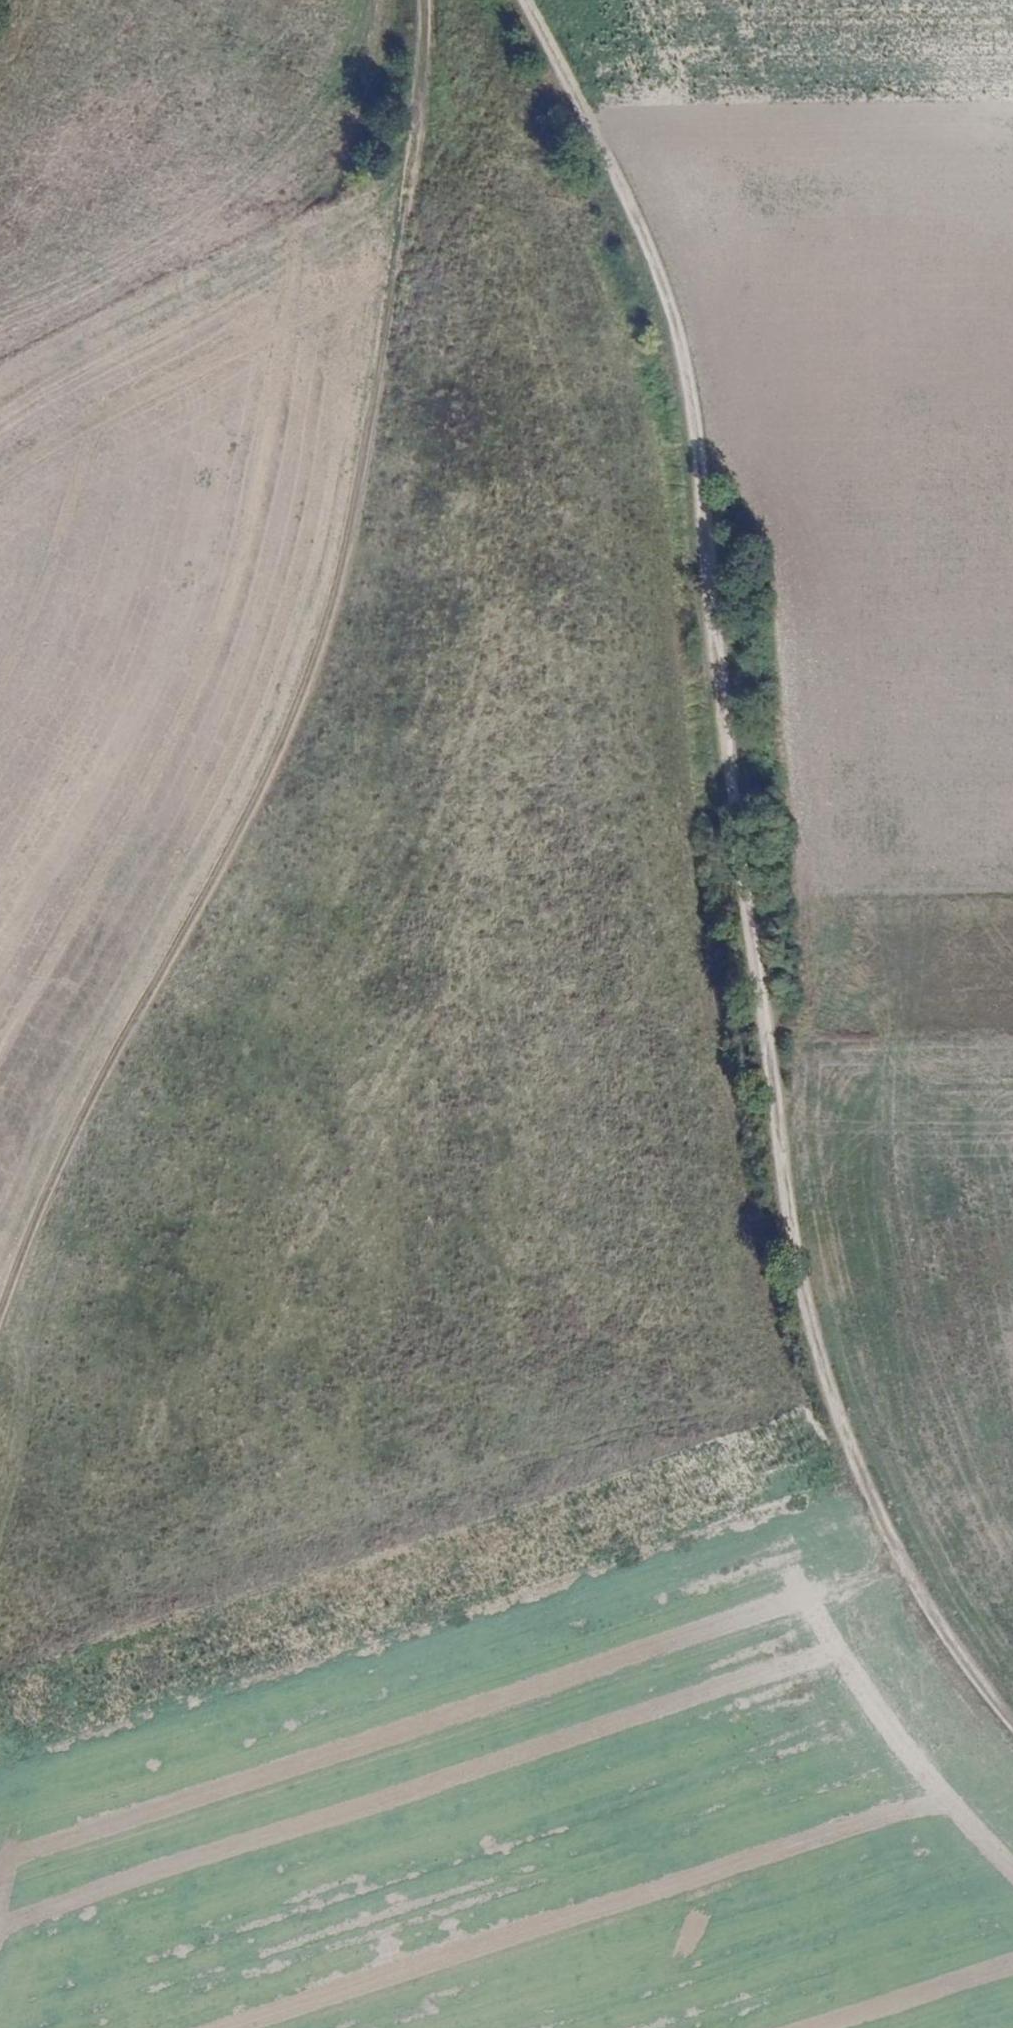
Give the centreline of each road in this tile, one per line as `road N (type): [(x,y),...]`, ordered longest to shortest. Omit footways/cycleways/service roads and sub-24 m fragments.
road 1 (track): [(525,0),(645,238),(694,379),(805,1312),(863,1474),(961,1649),(1012,1707)]
road 2 (track): [(0,1328),(89,1114),(284,758),(336,617),(422,117),(430,0)]

